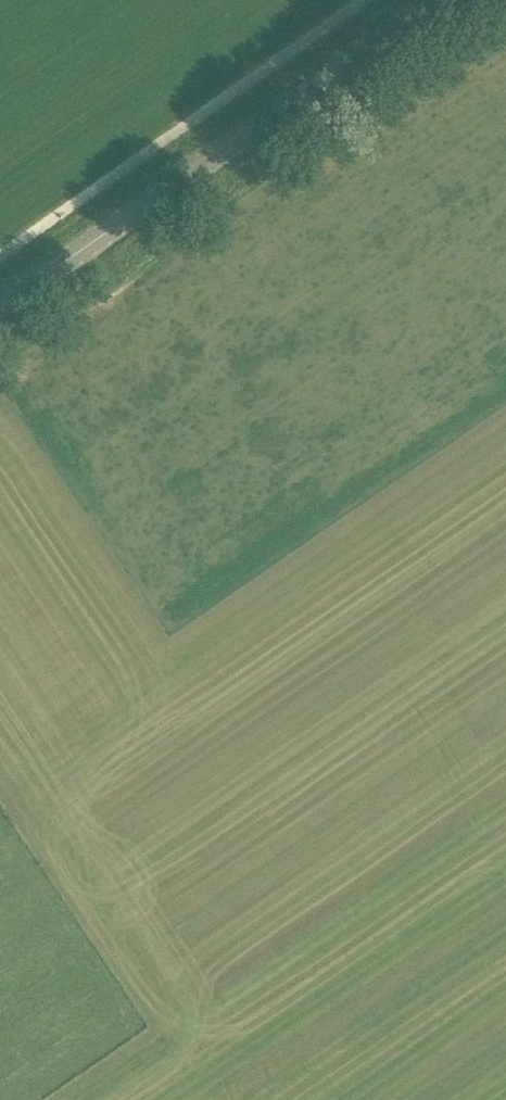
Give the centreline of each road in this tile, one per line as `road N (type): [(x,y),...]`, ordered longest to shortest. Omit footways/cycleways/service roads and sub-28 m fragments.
road 1 (tertiary): [(0,306),(435,0)]

